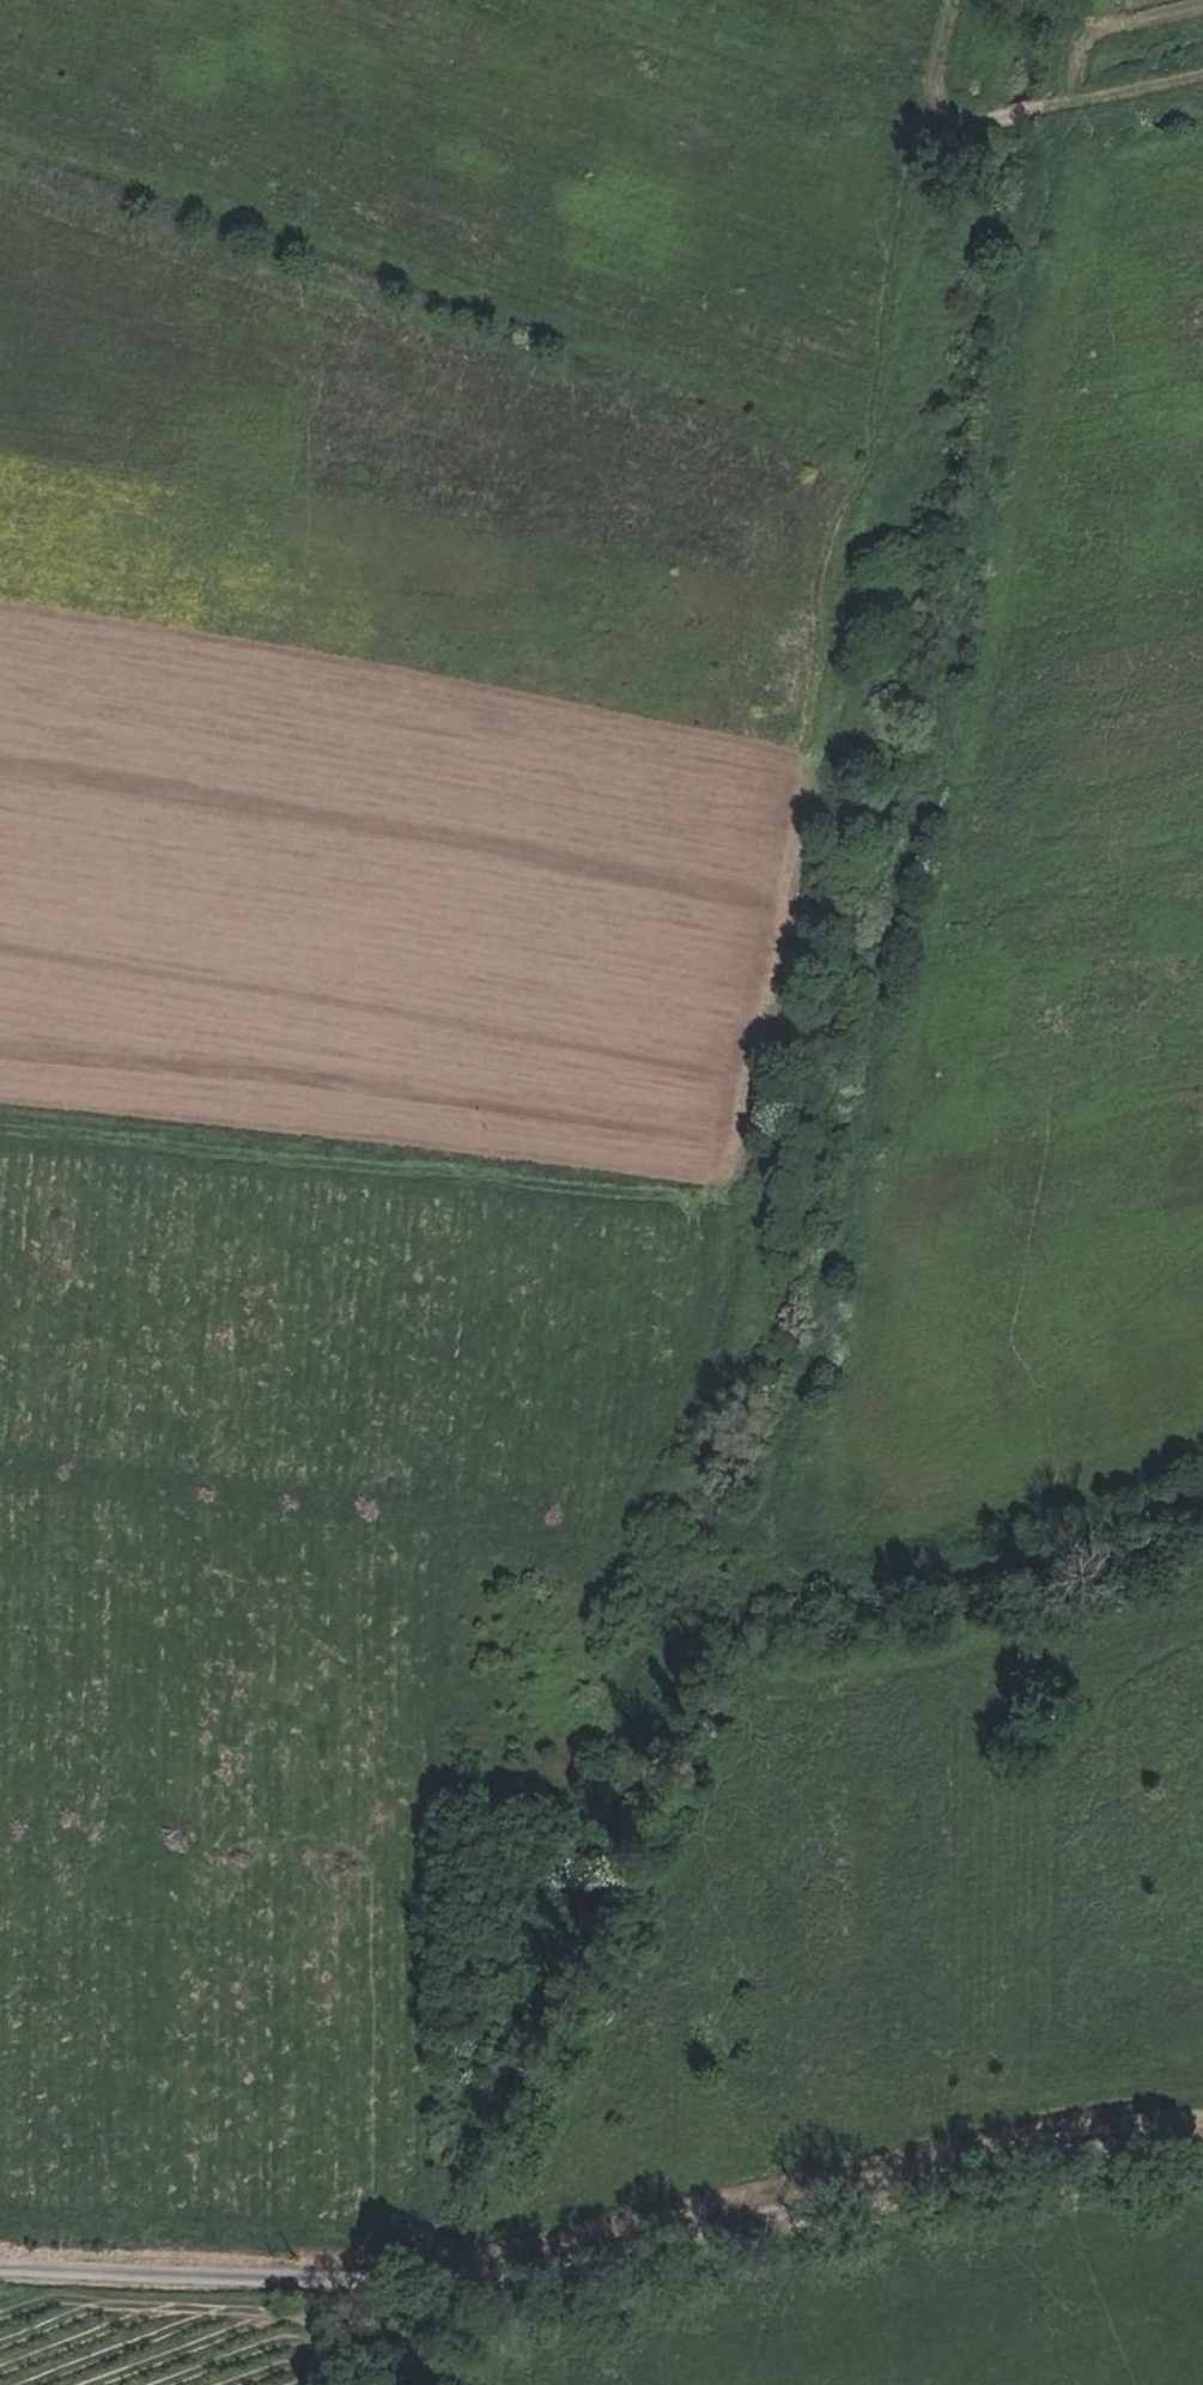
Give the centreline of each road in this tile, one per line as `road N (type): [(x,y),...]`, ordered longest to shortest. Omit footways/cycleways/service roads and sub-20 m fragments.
road 1 (unclassified): [(0,2262),(309,2275),(518,2264),(877,2189),(1202,2149)]
road 2 (track): [(1020,113),(1202,71)]

